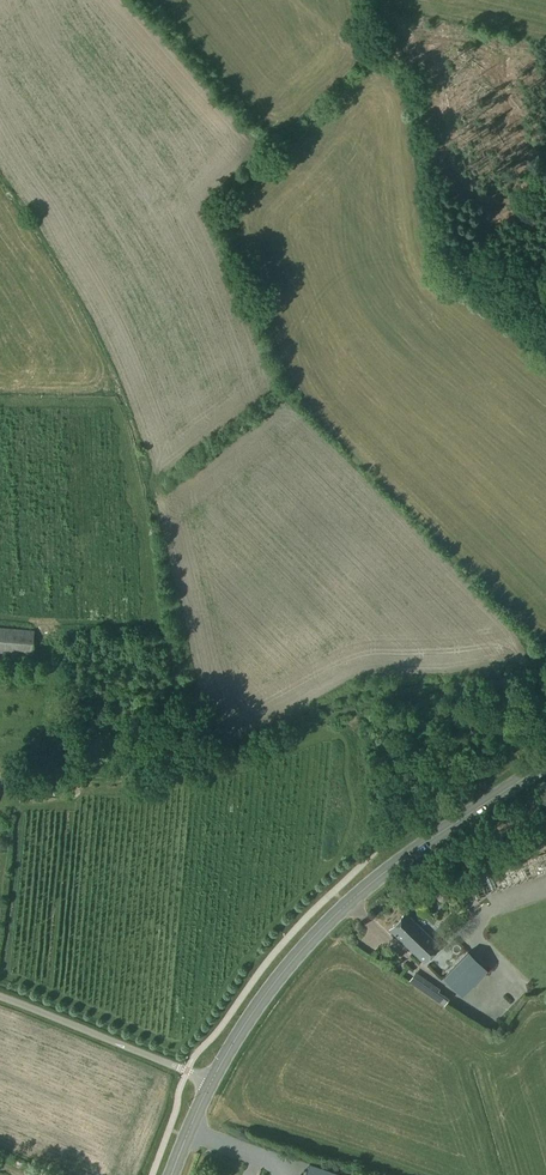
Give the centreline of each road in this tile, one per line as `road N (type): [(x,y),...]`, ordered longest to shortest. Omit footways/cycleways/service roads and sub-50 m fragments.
road 1 (primary): [(212,1082),(277,980),(356,895),(412,846),(545,761)]
road 2 (unclassified): [(212,1082),(0,999)]

